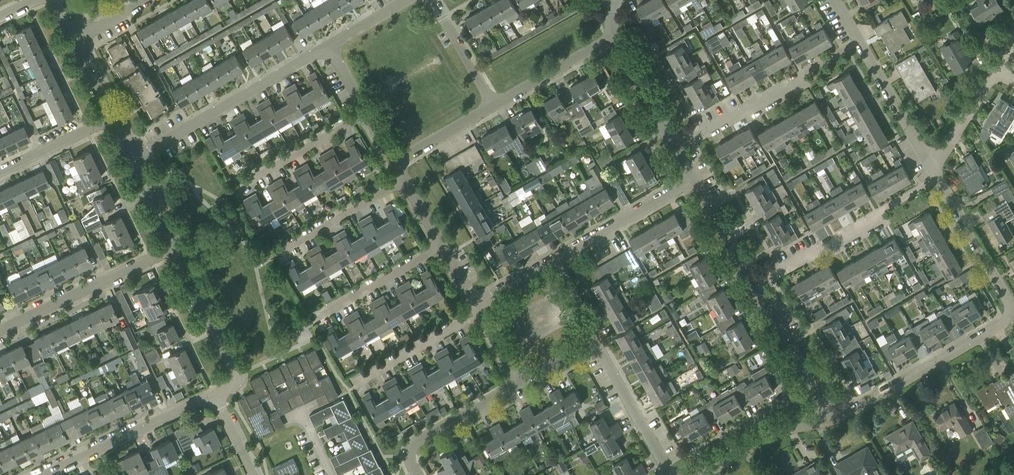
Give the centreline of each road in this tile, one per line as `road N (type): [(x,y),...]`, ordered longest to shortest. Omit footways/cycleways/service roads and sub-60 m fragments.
road 1 (unclassified): [(834,420),(1006,318),(1007,296),(938,178)]
road 2 (unclassified): [(471,300),(693,179)]
road 3 (unclassified): [(135,152),(325,44)]
road 4 (unclassified): [(755,284),(938,178)]
road 5 (unclassified): [(674,146),(854,41)]
road 6 (residential): [(0,330),(177,247)]
road 7 (residential): [(42,474),(211,392)]
road 8 (unclassified): [(211,392),(229,379),(230,365),(177,247)]
road 9 (unclassified): [(834,420),(755,284)]
road 10 (unclassified): [(419,474),(412,451),(419,436),(516,380)]
road 11 (unclassified): [(693,474),(765,437),(834,420)]
road 12 (unclassified): [(666,474),(601,360),(584,351)]
road 13 (unclassified): [(932,169),(854,41)]
road 14 (residential): [(312,323),(439,244)]
road 15 (residential): [(276,247),(400,175)]
road 16 (residential): [(355,382),(477,311)]
road 17 (residential): [(242,178),(362,109)]
road 18 (unclassified): [(496,106),(613,39)]
road 19 (residential): [(0,170),(118,114)]
road 20 (unclassified): [(496,106),(432,0)]
road 21 (unclassified): [(674,146),(613,39)]
road 22 (unclassified): [(755,284),(693,179)]

